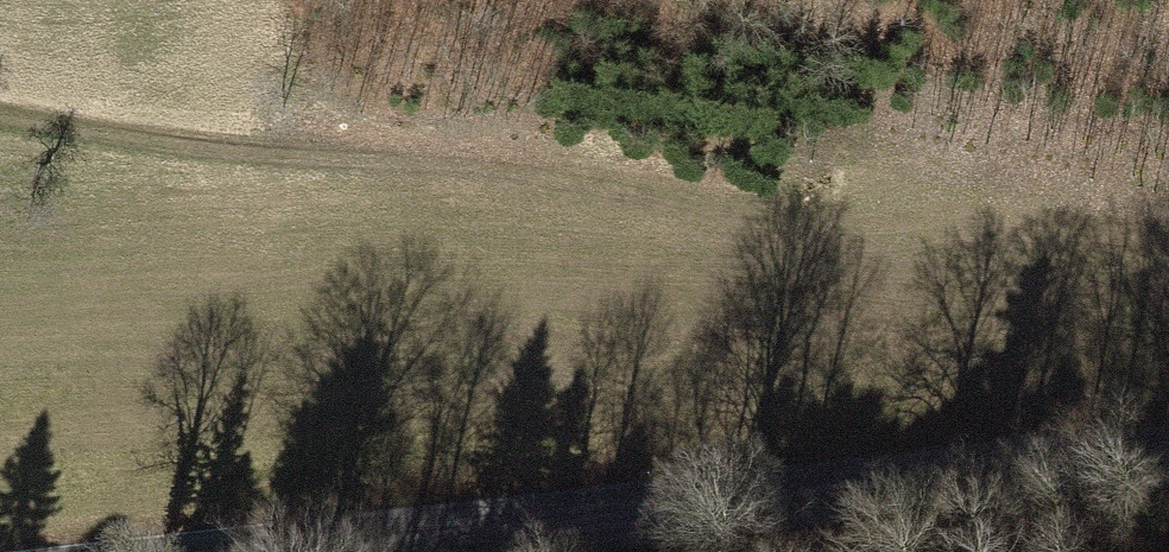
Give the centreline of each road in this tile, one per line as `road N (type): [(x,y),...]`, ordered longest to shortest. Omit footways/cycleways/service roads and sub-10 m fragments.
road 1 (track): [(1168,441),(1084,406),(916,301),(724,223),(560,188),(265,163),(0,124)]
road 2 (tertiary): [(266,551),(571,515),(1048,477),(1168,458)]

